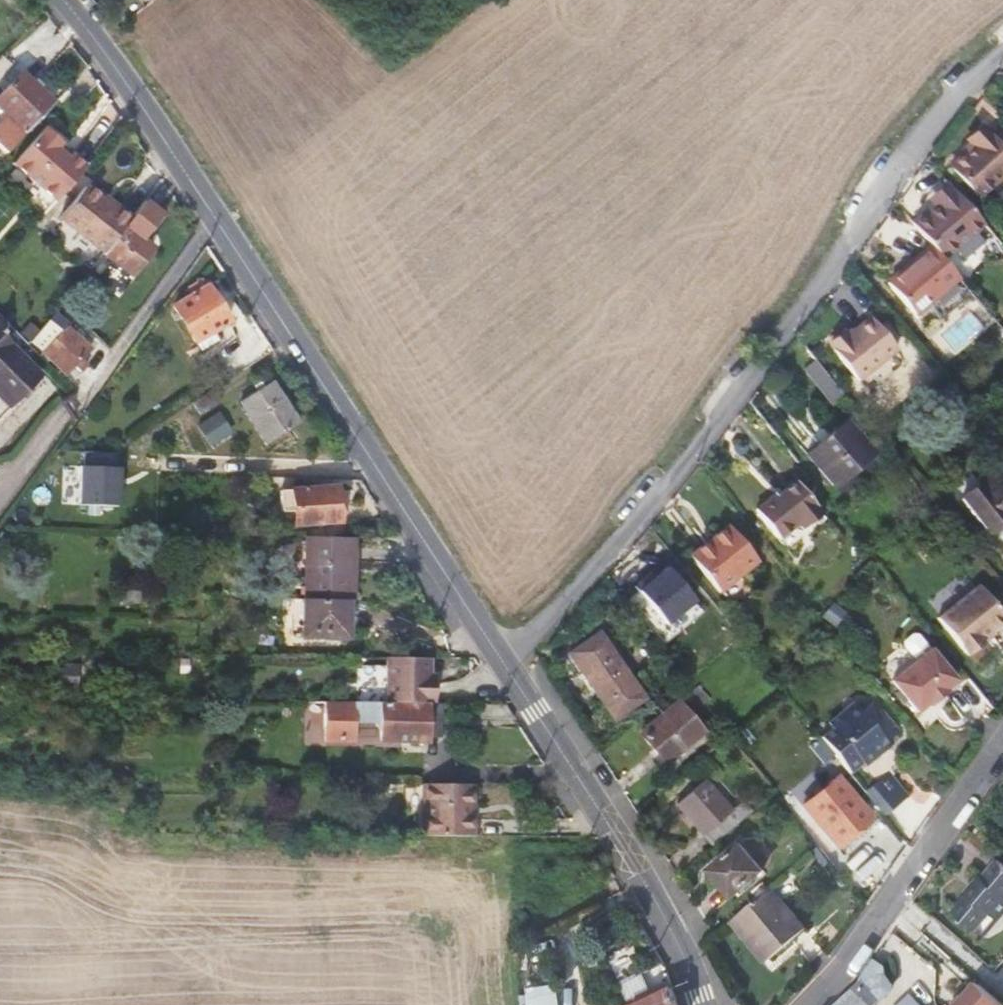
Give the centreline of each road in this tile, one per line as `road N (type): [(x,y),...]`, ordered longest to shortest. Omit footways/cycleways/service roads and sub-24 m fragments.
road 1 (tertiary): [(704,1004),(410,491),(221,209)]
road 2 (residential): [(221,209),(0,506)]
road 3 (residential): [(813,1004),(1002,739)]
road 4 (tertiary): [(221,209),(135,88),(59,0)]

